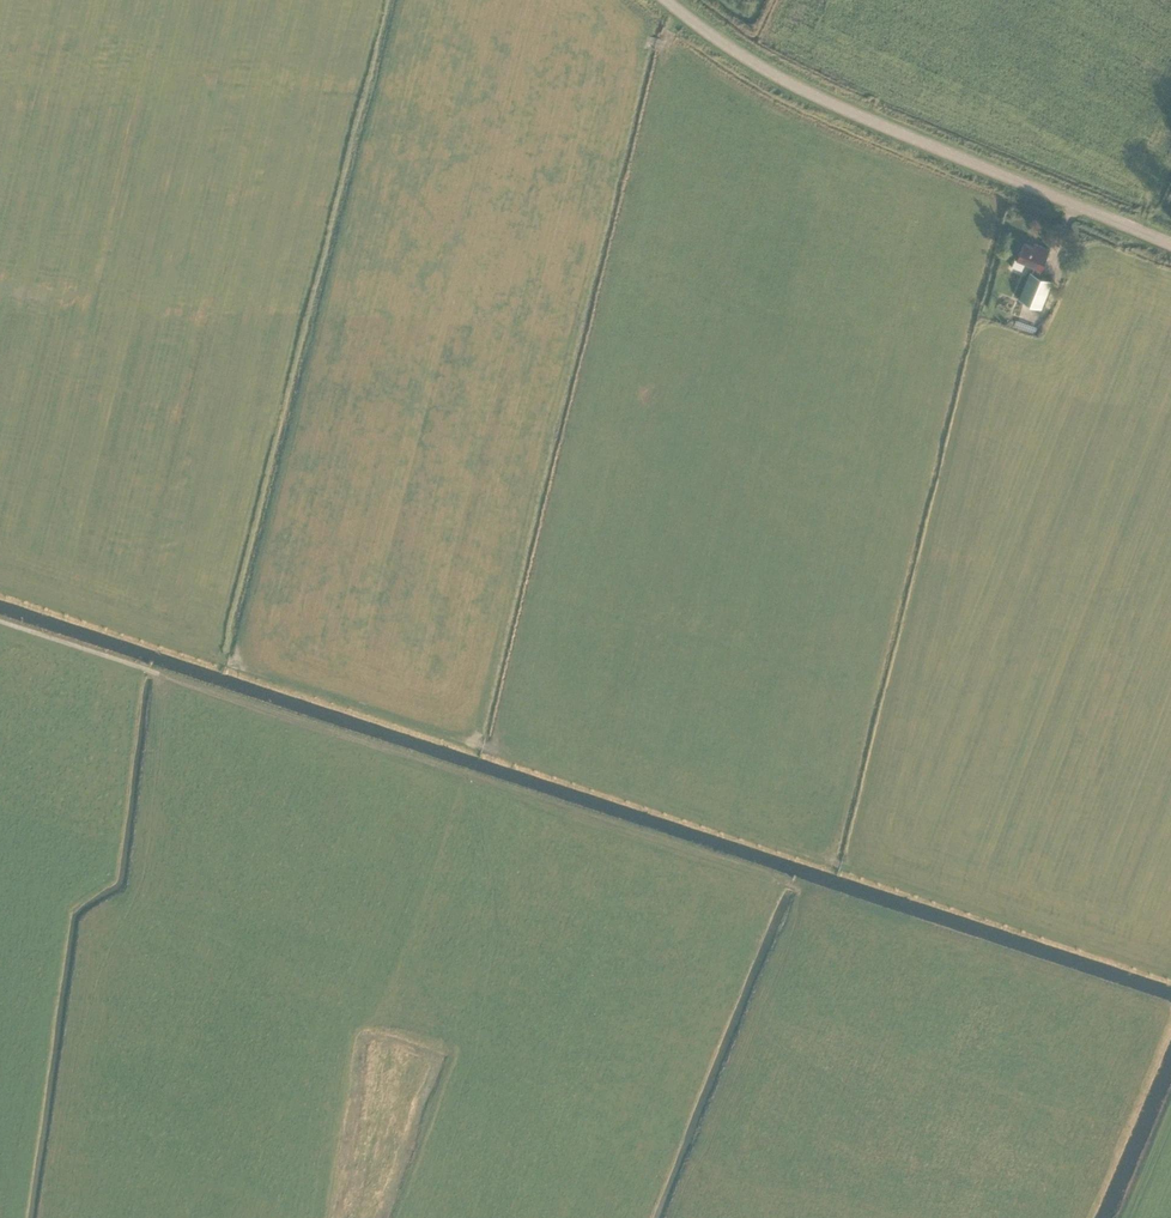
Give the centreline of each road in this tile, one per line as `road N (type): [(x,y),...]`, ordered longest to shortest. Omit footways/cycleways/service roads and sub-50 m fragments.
road 1 (tertiary): [(1170,242),(825,100),(668,0)]

